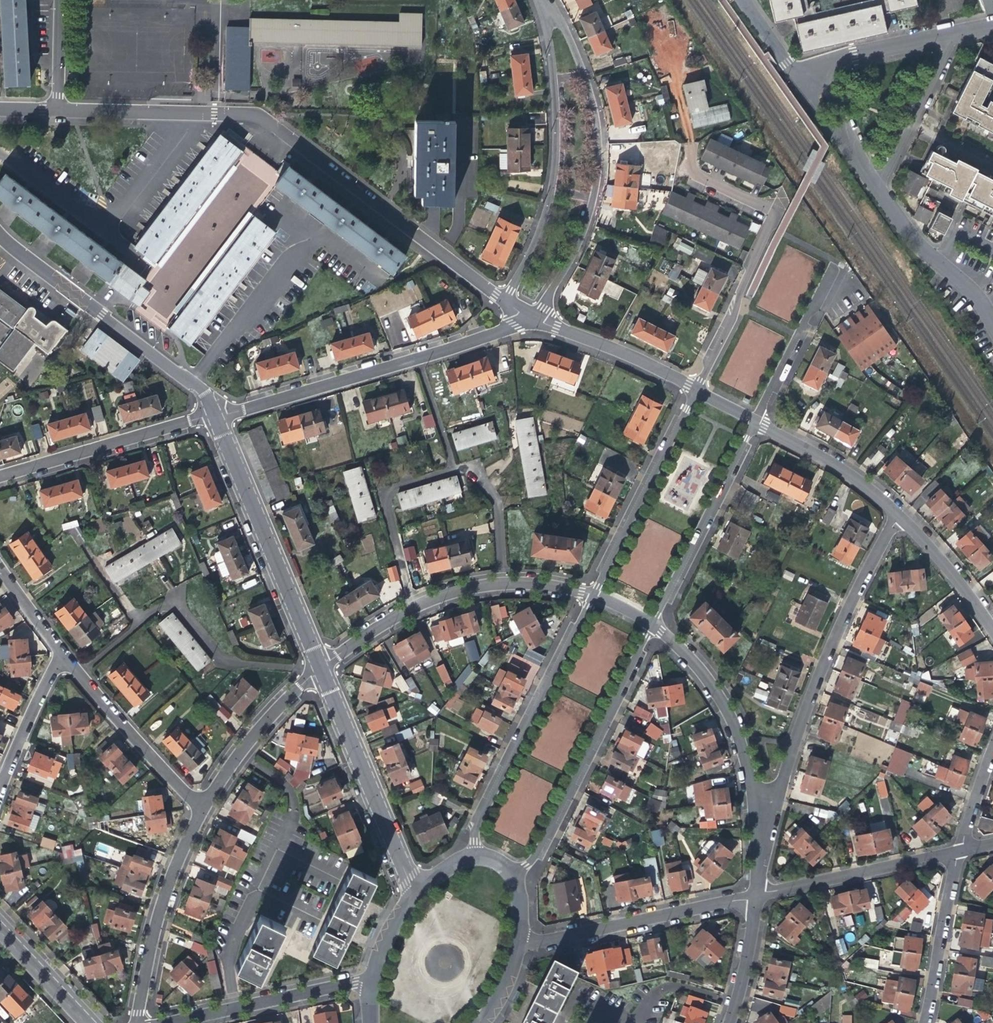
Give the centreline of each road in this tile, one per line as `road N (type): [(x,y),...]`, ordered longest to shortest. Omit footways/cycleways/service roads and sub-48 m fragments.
road 1 (residential): [(56,112),(250,117),(509,305)]
road 2 (residential): [(525,328),(578,246),(598,157),(577,65),(543,4)]
road 3 (residential): [(215,415),(525,328)]
road 4 (residential): [(543,4),(555,160),(546,210),(509,305)]
road 5 (residential): [(691,150),(695,176),(770,213),(741,295),(693,390)]
road 6 (residential): [(896,513),(850,596),(777,783)]
road 7 (residential): [(317,671),(455,593),(530,584),(590,595)]
road 8 (residential): [(519,890),(653,628)]
road 9 (residential): [(590,595),(459,858)]
road 10 (residential): [(215,415),(193,387),(0,238)]
road 11 (residential): [(317,671),(215,415)]
road 12 (residential): [(411,894),(317,671)]
road 13 (residential): [(753,895),(520,946)]
road 14 (residential): [(653,628),(756,423)]
road 15 (residential): [(693,390),(590,595)]
road 16 (residential): [(0,477),(215,415)]
road 17 (residential): [(135,1022),(154,926),(200,809)]
road 18 (residential): [(957,851),(753,895)]
road 19 (residential): [(200,809),(60,655)]
road 20 (residential): [(371,983),(170,1022)]
road 21 (residential): [(653,628),(697,666),(723,705),(752,792)]
road 22 (residential): [(992,334),(971,292),(909,239),(873,186)]
road 23 (residential): [(200,809),(271,715),(317,671)]
road 24 (residential): [(525,328),(636,360),(693,390)]
road 25 (residential): [(923,1022),(957,851)]
road 26 (residential): [(756,423),(808,318),(851,284)]
road 27 (residential): [(873,186),(947,52),(946,37)]
road 28 (residential): [(756,423),(866,485),(896,513)]
road 29 (residential): [(788,69),(946,37)]
road 30 (residential): [(896,513),(992,629)]
road 31 (residential): [(0,784),(60,655)]
road 32 (residential): [(753,895),(729,1022)]
road 33 (residential): [(0,929),(88,1022)]

